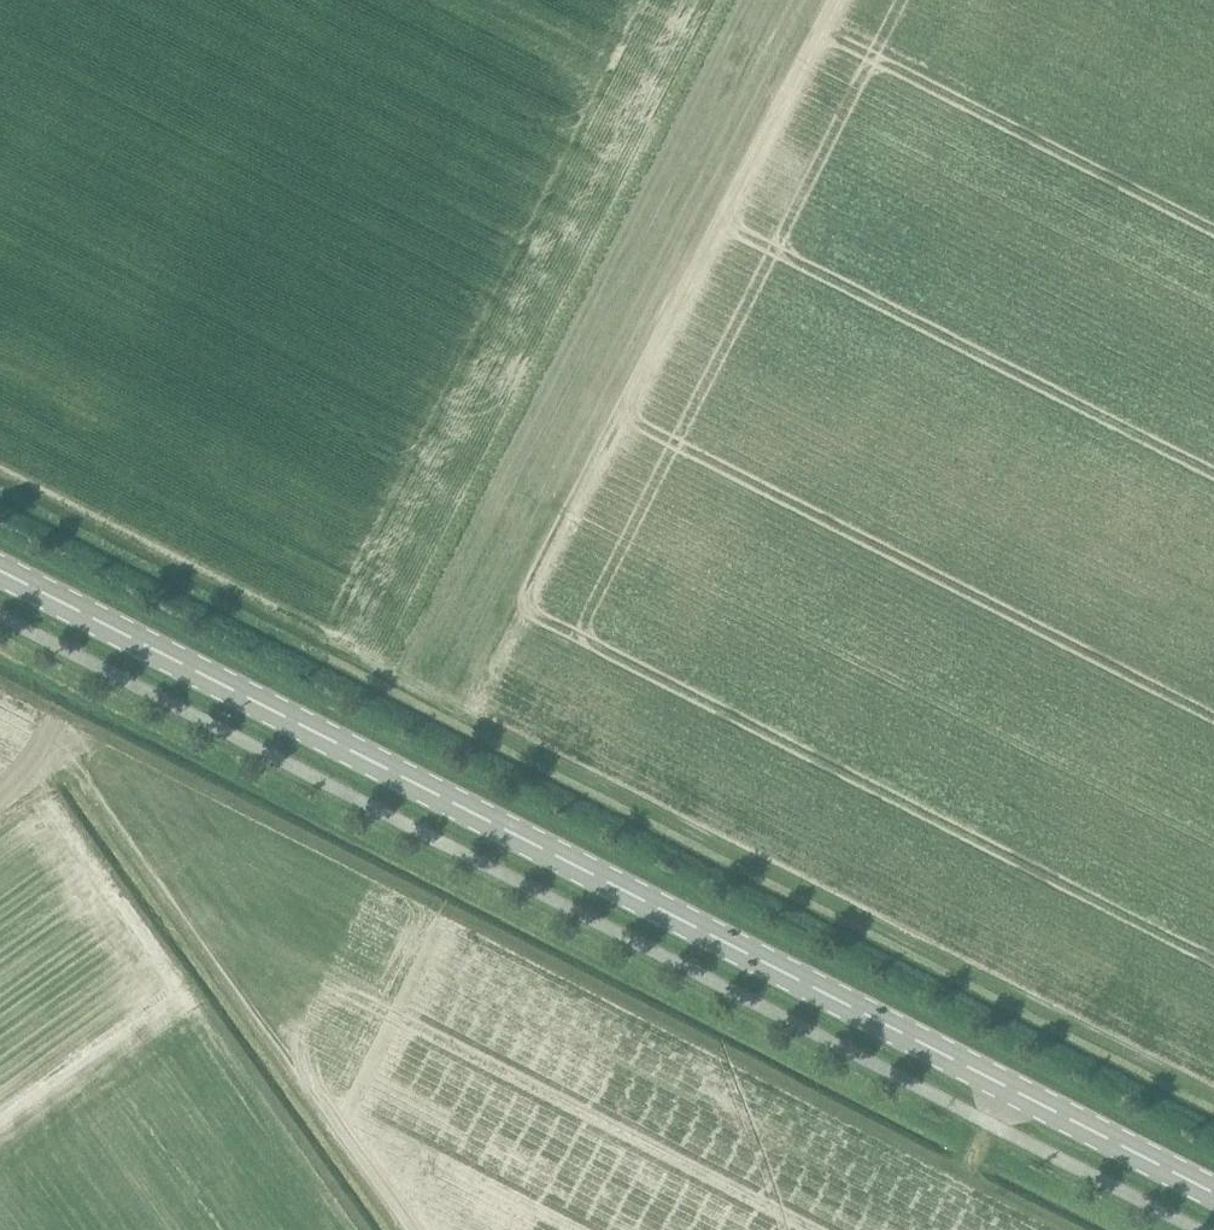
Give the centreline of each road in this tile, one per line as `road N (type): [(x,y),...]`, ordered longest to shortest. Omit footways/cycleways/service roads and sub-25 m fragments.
road 1 (secondary): [(0,574),(1213,1196)]

